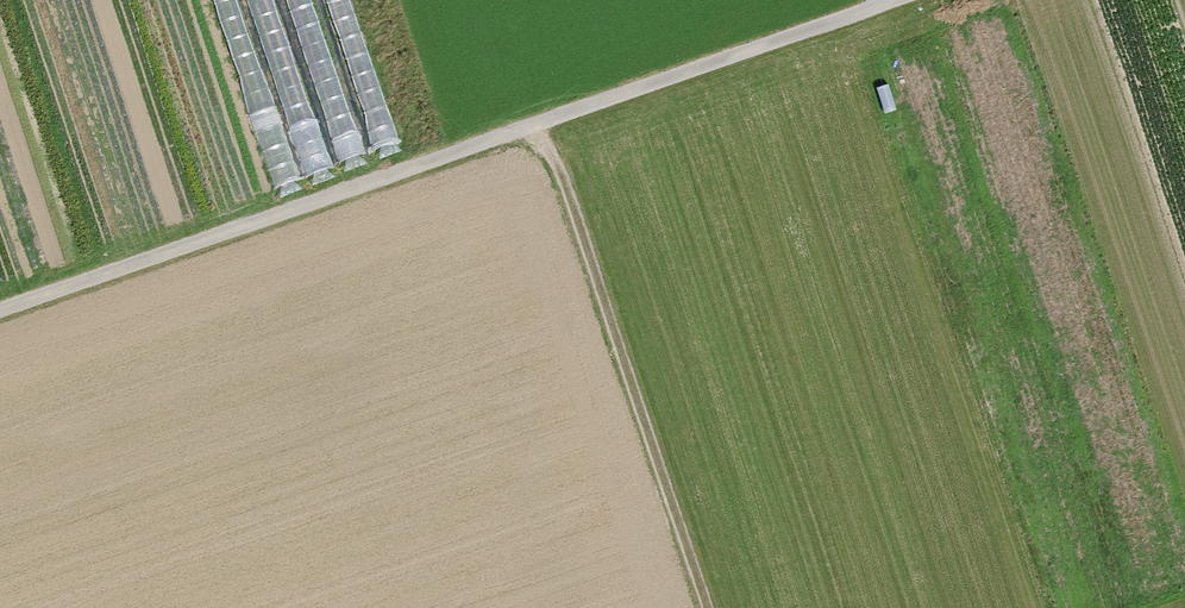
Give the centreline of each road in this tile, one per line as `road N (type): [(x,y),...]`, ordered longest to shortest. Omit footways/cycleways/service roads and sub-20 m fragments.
road 1 (track): [(0,306),(889,0)]
road 2 (track): [(708,607),(556,159),(530,122)]

